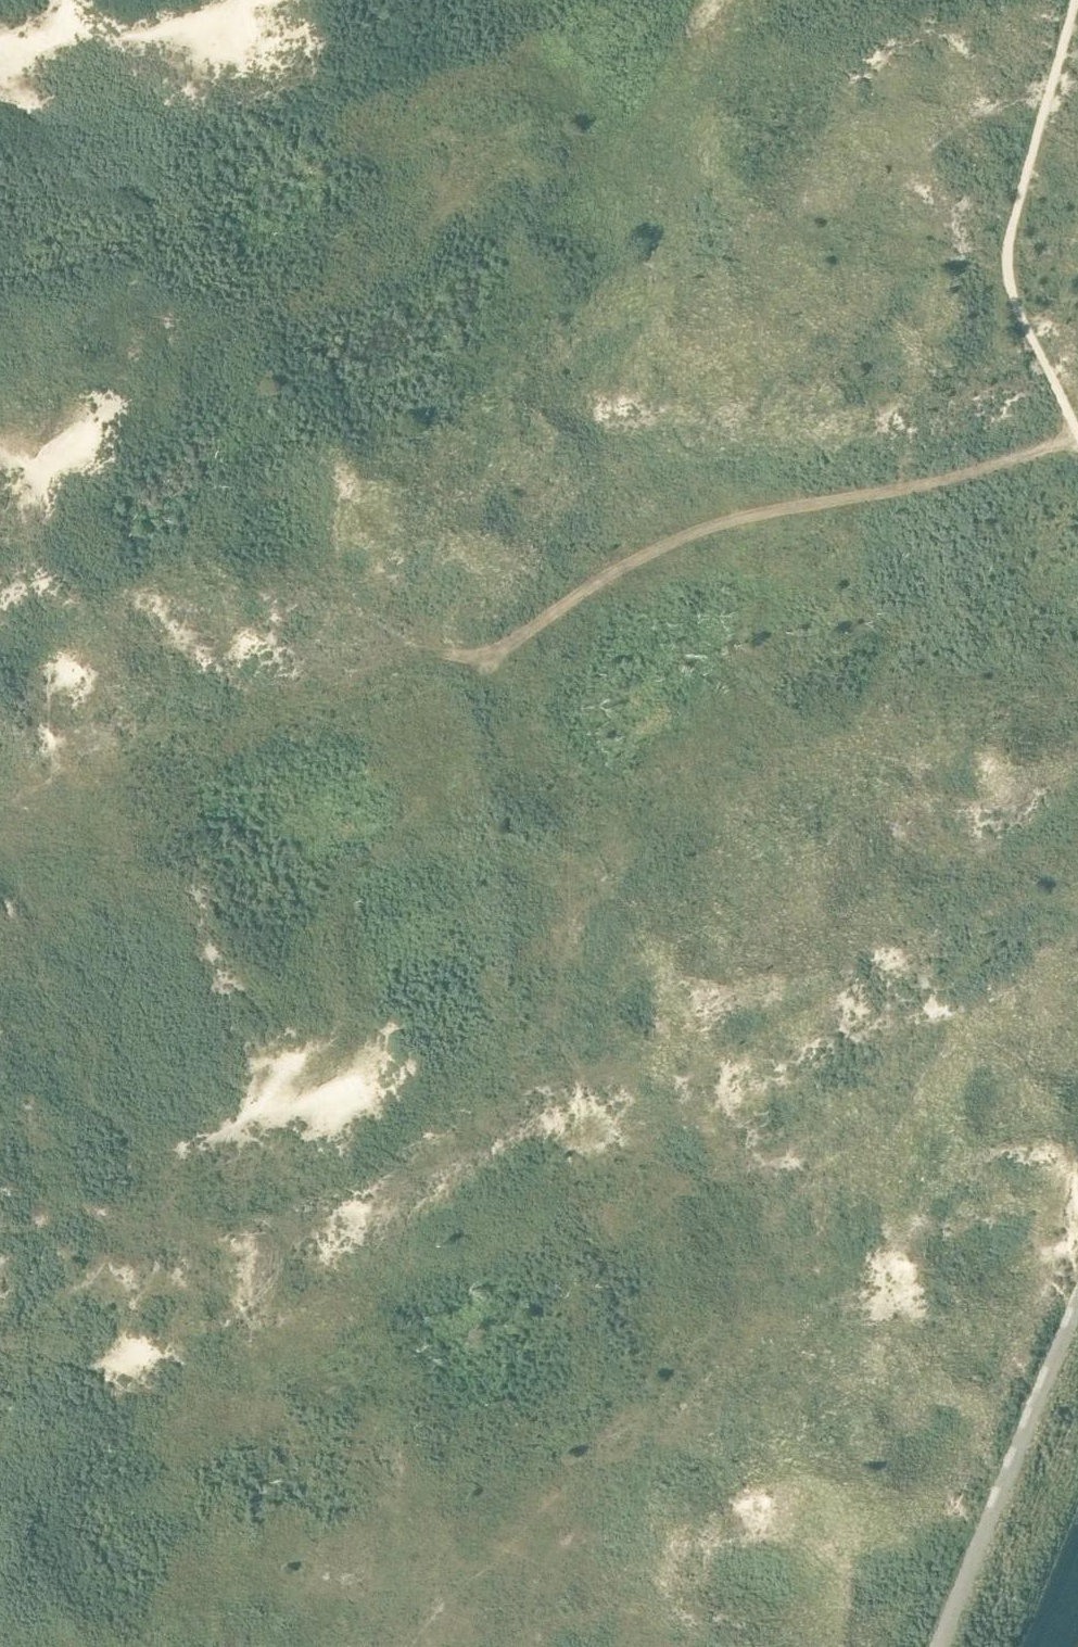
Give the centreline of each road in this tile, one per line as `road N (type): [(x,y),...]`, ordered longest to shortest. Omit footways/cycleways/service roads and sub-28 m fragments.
road 1 (track): [(938,1646),(1077,1306)]

